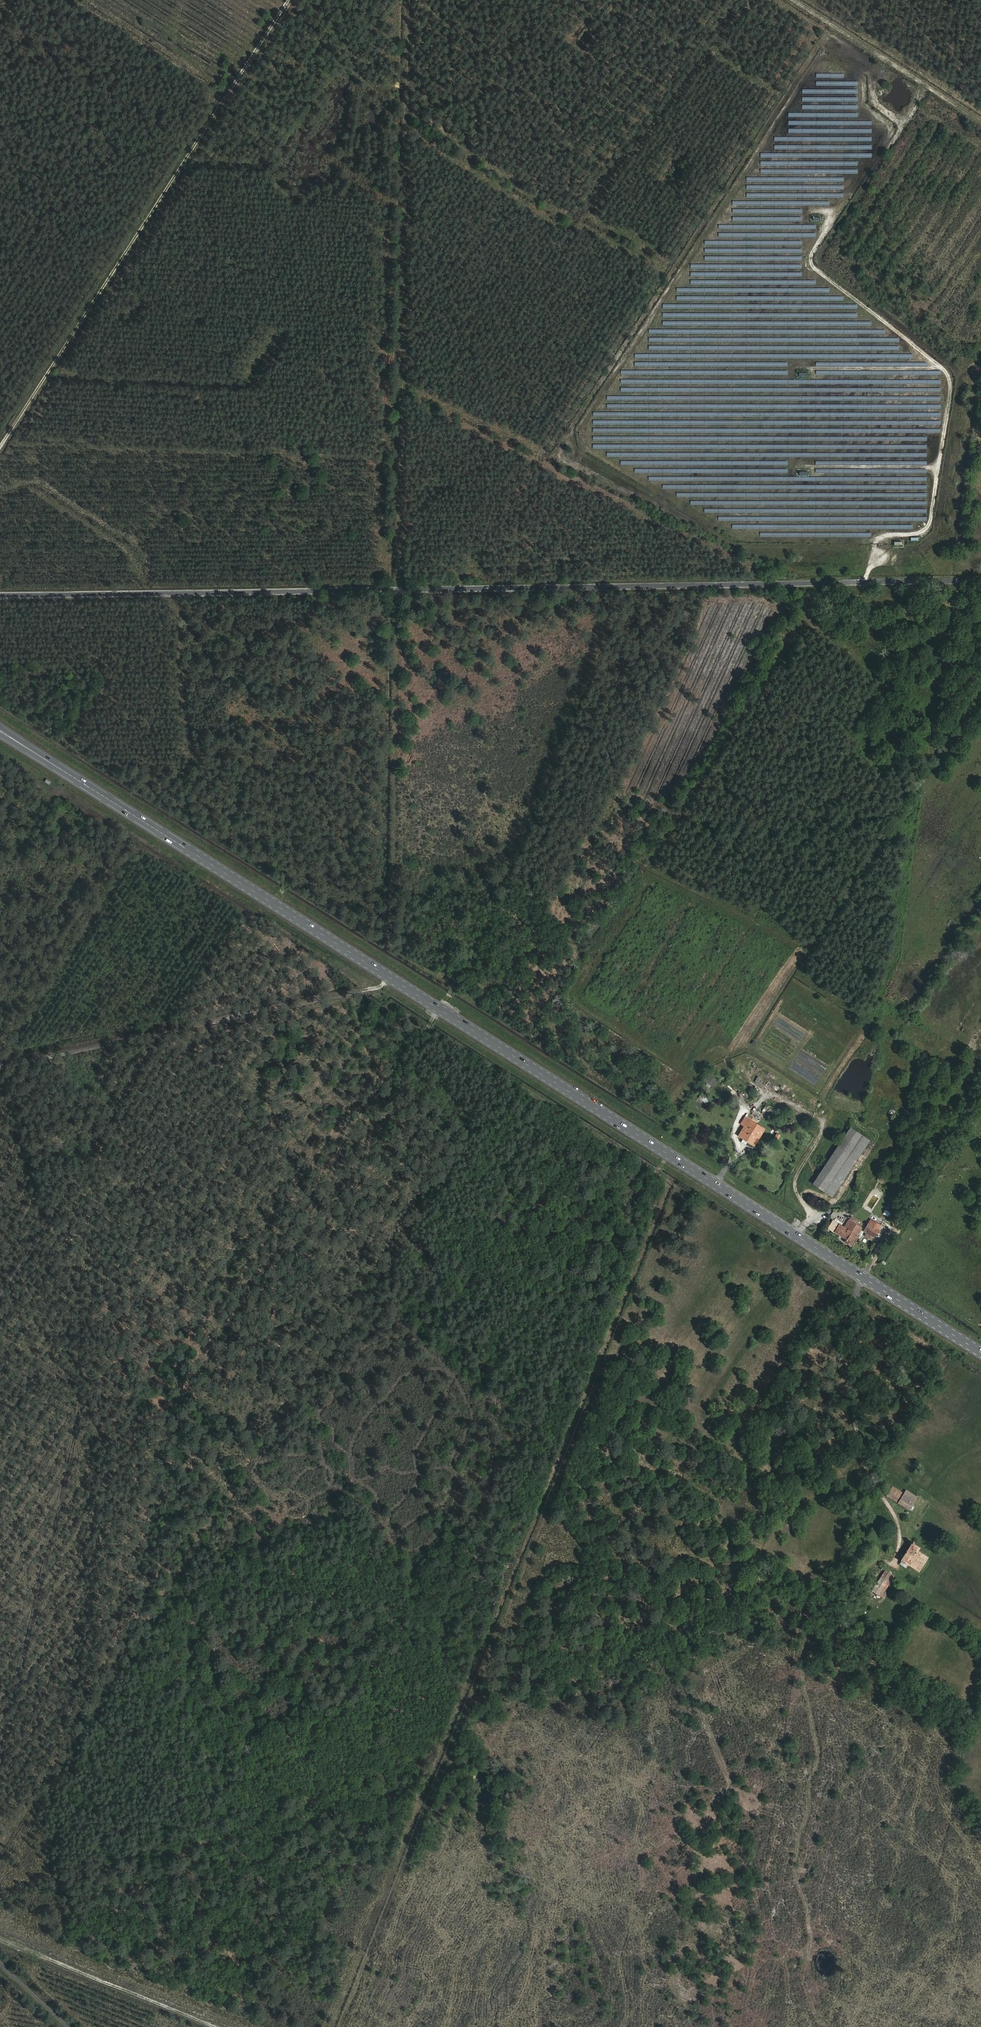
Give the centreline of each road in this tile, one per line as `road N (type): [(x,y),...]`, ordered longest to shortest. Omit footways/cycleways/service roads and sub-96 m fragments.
road 1 (primary): [(980,1352),(60,770)]
road 2 (tertiary): [(0,596),(980,583)]
road 3 (track): [(0,449),(289,0)]
road 4 (track): [(391,979),(377,989),(0,1067)]
road 5 (track): [(216,2026),(0,1938)]
road 6 (track): [(808,0),(980,116)]

